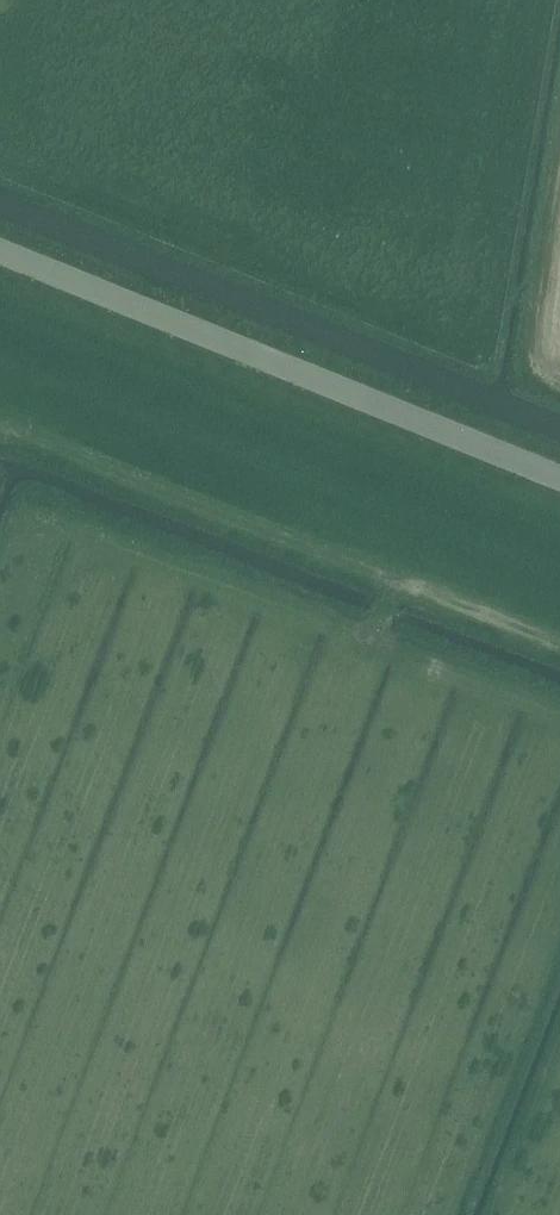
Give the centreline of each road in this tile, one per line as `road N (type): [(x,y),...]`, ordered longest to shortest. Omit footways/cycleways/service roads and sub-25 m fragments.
road 1 (unclassified): [(559,477),(0,250)]

